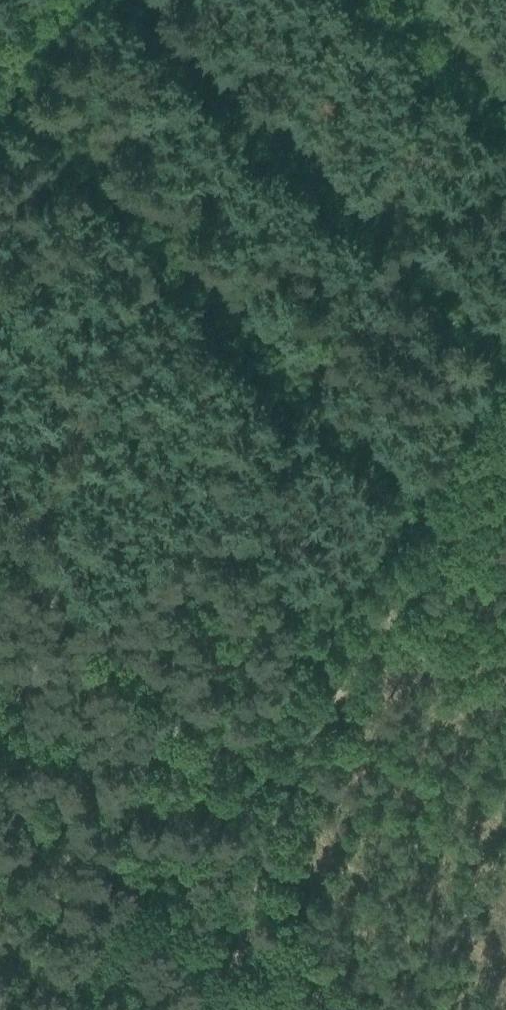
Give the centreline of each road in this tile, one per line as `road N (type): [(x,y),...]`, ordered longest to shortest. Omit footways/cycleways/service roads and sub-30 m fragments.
road 1 (track): [(217,1009),(272,815),(505,442)]

